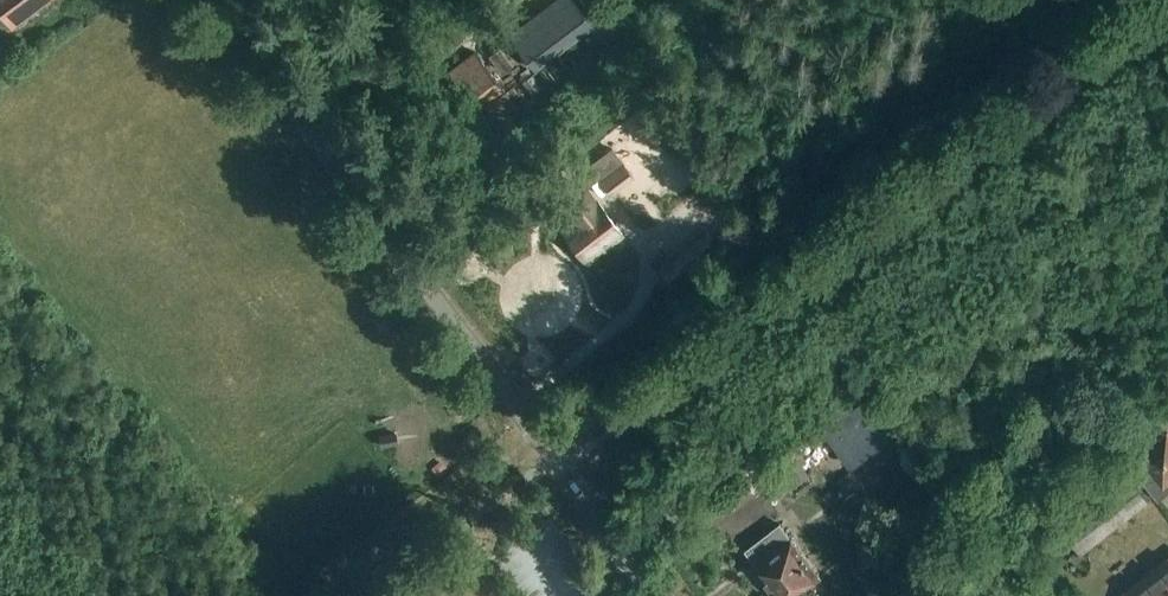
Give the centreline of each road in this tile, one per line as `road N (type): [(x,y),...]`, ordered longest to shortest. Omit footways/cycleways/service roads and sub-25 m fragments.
road 1 (track): [(555,458),(1147,0)]
road 2 (tertiary): [(659,595),(214,0)]
road 3 (track): [(428,520),(331,595)]

